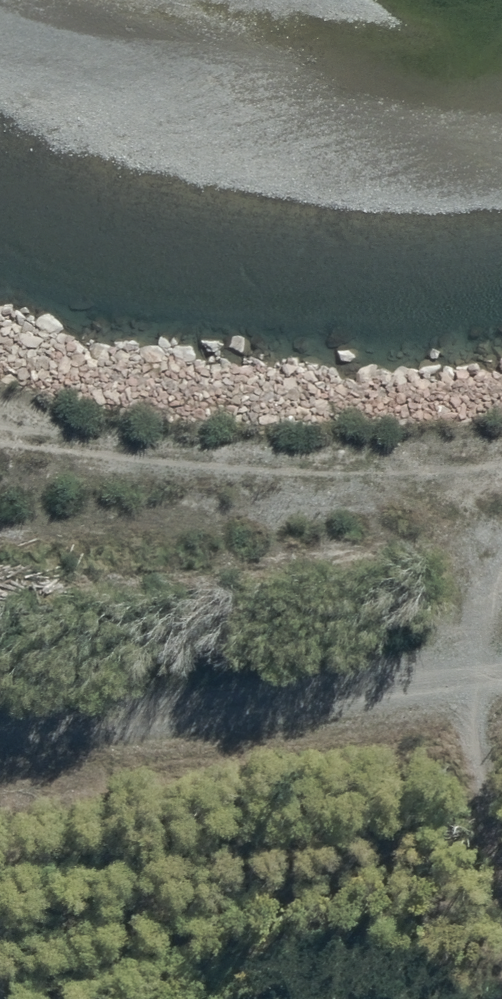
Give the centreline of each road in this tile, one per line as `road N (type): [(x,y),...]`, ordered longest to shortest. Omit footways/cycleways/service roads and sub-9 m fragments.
road 1 (track): [(440,357),(467,532),(452,650),(474,835),(457,998)]
road 2 (track): [(0,701),(501,644)]
road 3 (track): [(501,348),(440,357),(0,364)]

